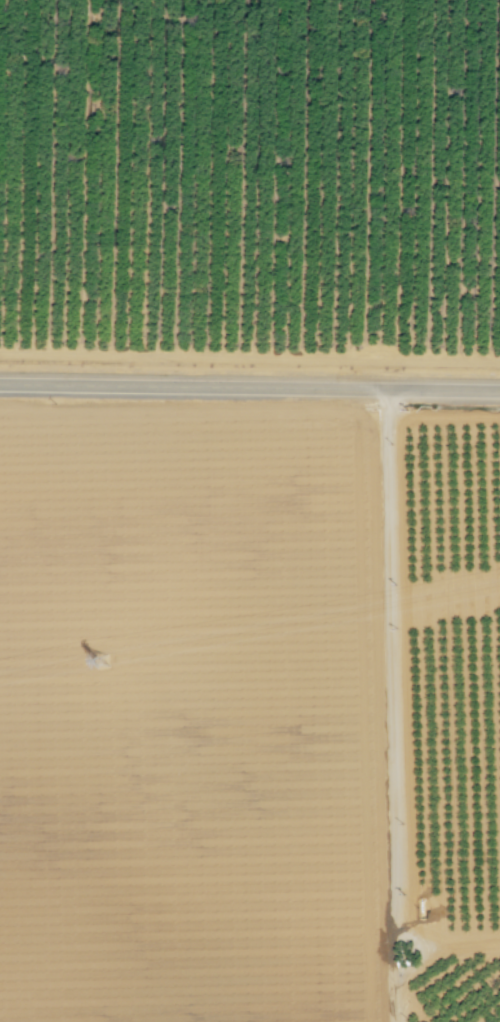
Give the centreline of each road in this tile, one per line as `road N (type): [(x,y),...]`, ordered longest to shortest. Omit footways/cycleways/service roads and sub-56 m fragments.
road 1 (track): [(371,388),(385,407),(396,1021)]
road 2 (track): [(499,363),(0,353)]
road 3 (tertiary): [(0,384),(499,390)]
road 4 (track): [(390,752),(0,750)]
road 5 (track): [(499,940),(446,949),(392,989)]

